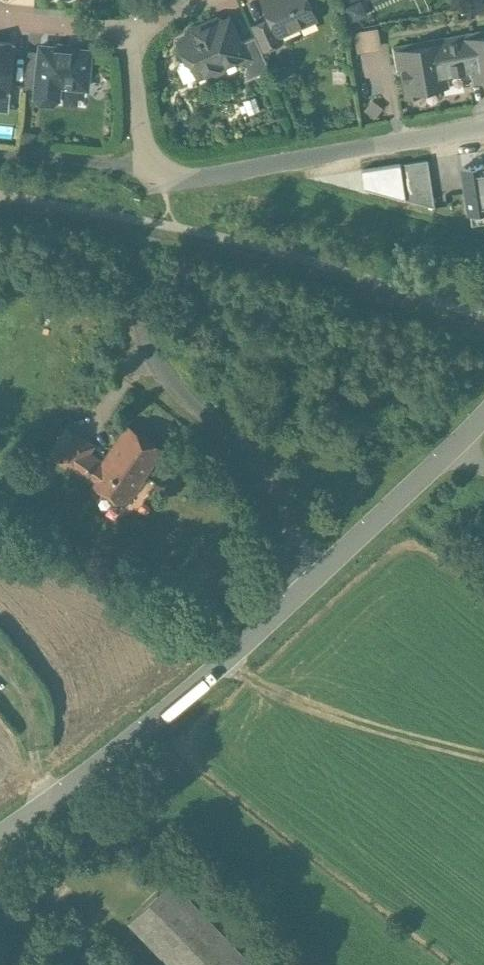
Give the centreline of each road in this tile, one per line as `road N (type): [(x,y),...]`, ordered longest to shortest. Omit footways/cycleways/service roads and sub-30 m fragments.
road 1 (residential): [(139,298),(154,354),(270,483),(287,534),(283,586),(260,644)]
road 2 (residential): [(483,133),(209,179),(148,169)]
road 3 (unclassified): [(0,840),(62,807),(260,644)]
road 4 (unclassified): [(260,644),(483,417)]
road 5 (residential): [(148,169),(0,154)]
road 6 (residential): [(148,169),(121,32)]
road 7 (residential): [(121,32),(0,19)]

